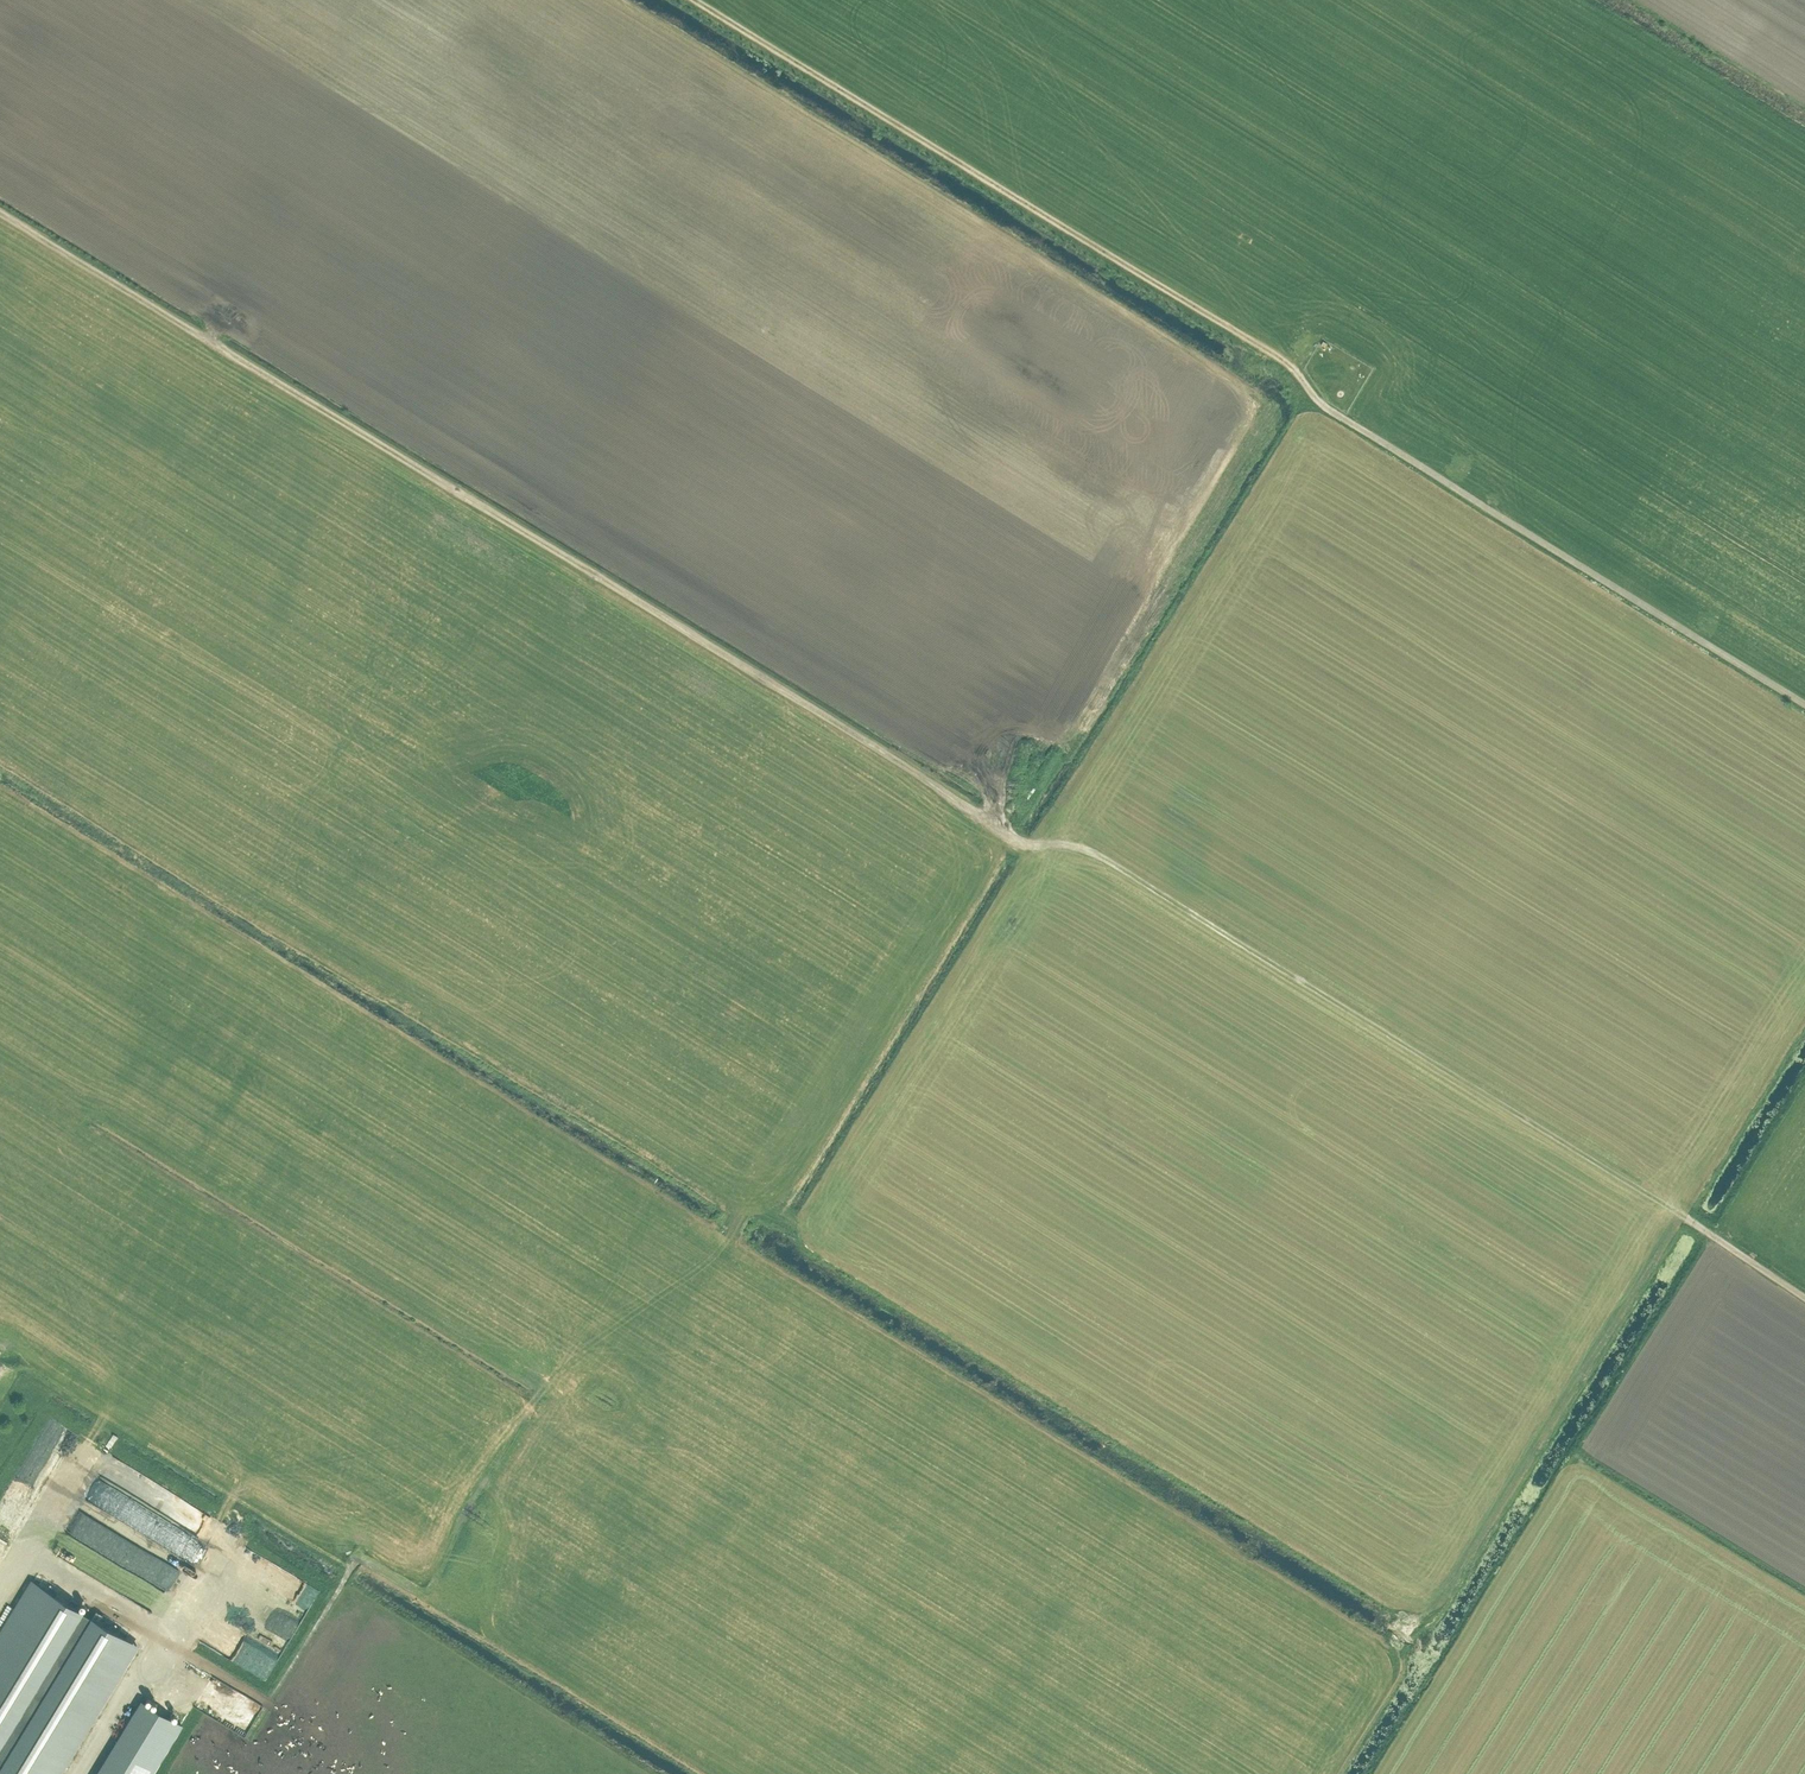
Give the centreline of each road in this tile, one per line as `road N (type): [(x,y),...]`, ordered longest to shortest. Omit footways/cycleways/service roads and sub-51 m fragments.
road 1 (track): [(0,211),(935,785),(996,839),(1100,854),(1804,1296)]
road 2 (track): [(691,0),(1284,359),(1330,410),(1804,706)]

